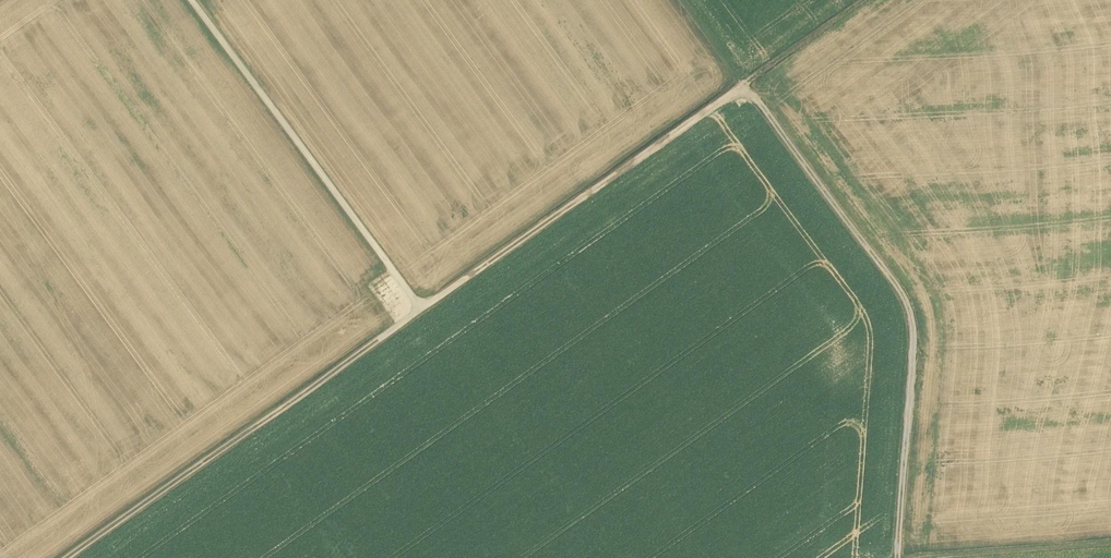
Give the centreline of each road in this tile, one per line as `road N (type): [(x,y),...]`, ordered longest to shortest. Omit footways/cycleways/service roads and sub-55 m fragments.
road 1 (track): [(681,0),(910,309),(898,557)]
road 2 (track): [(423,309),(863,0)]
road 3 (track): [(69,557),(423,309)]
road 4 (track): [(423,309),(193,0)]
road 5 (track): [(1110,542),(914,557)]

